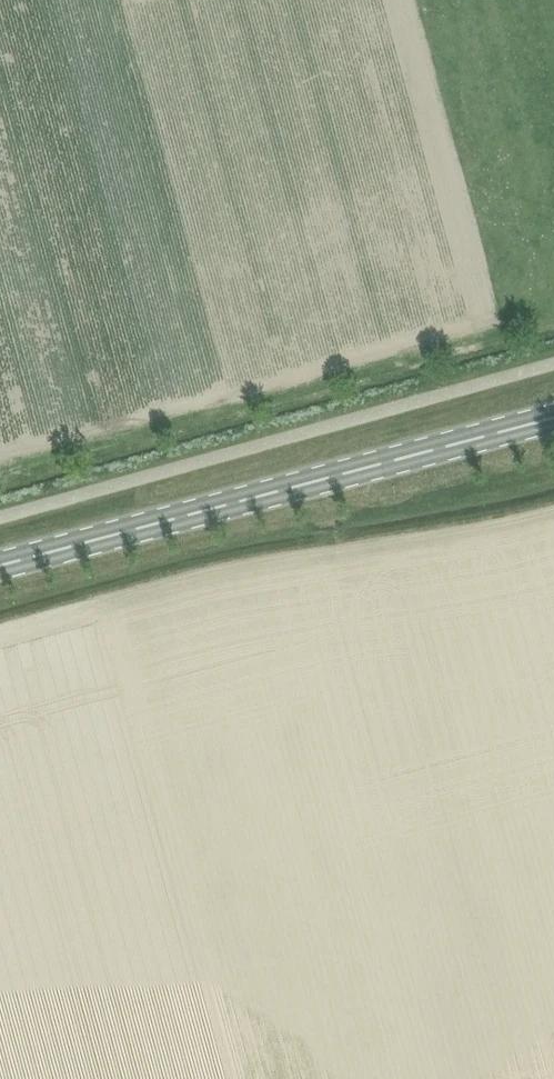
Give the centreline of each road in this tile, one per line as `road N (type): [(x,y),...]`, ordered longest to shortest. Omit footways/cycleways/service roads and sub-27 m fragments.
road 1 (primary): [(0,566),(553,418)]

